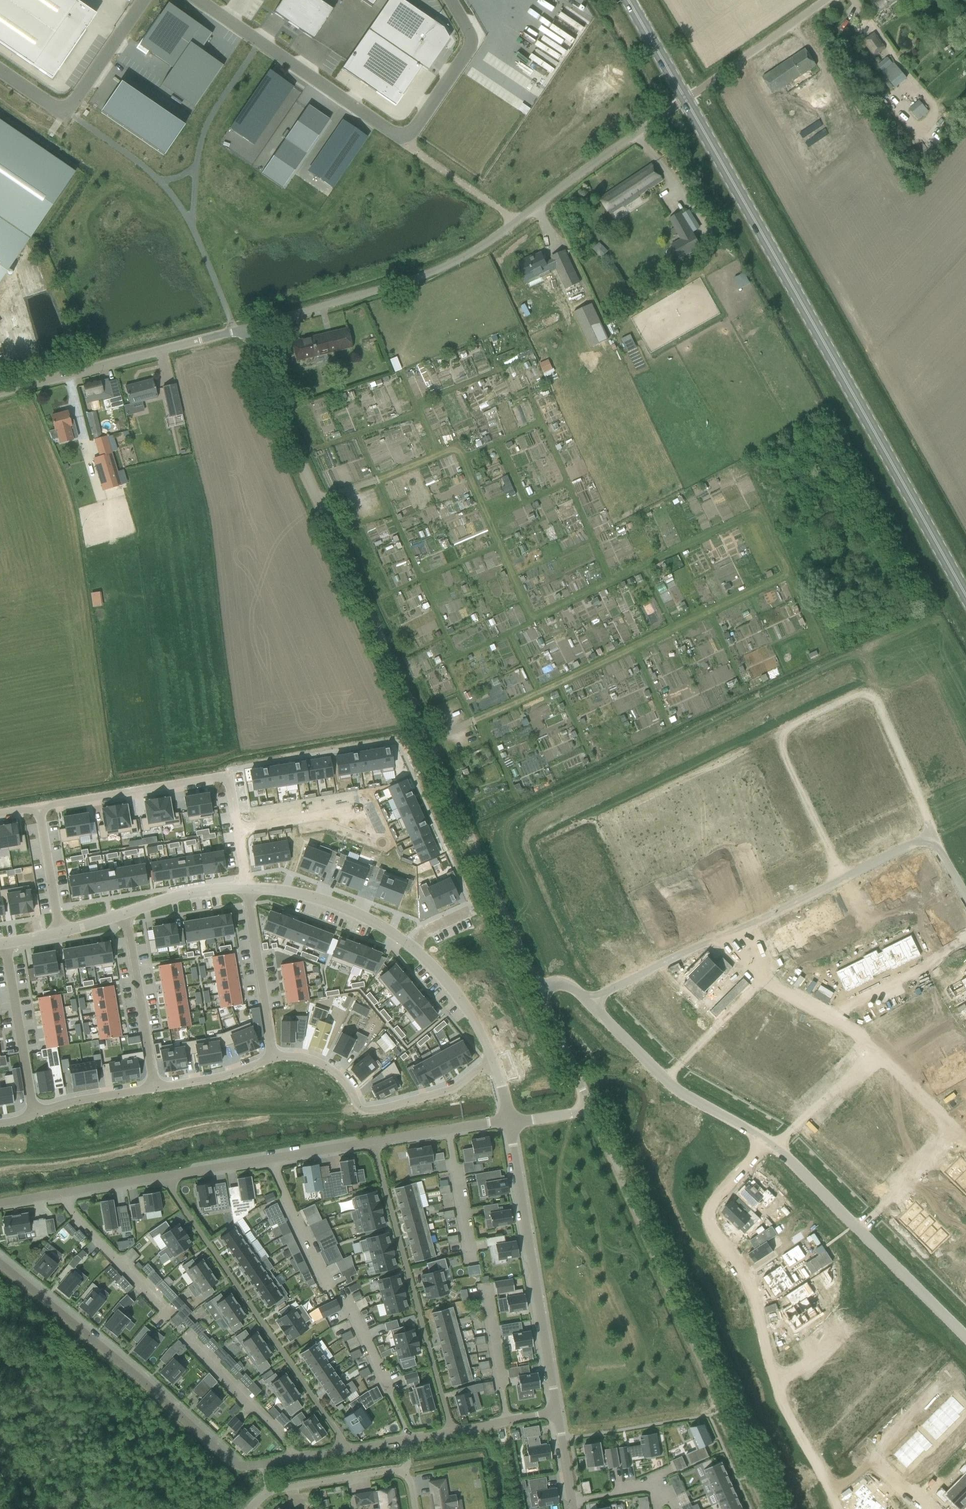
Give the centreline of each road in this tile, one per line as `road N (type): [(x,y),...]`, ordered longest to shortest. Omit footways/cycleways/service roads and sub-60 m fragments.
road 1 (residential): [(540,995),(318,498),(257,326)]
road 2 (track): [(427,744),(789,572),(794,563),(767,508),(620,577)]
road 3 (primary): [(965,594),(685,101)]
road 4 (unclassified): [(257,326),(466,256),(685,101)]
road 5 (residential): [(770,1508),(592,1110)]
road 6 (residential): [(931,836),(865,686),(773,730),(841,883)]
road 7 (residential): [(0,1267),(239,1467),(347,1449)]
road 8 (residential): [(772,1146),(711,1204),(712,1224),(753,1288),(783,1408),(834,1508)]
road 9 (unclassified): [(198,0),(404,139),(465,62),(467,31),(449,0)]
road 10 (residential): [(347,1449),(162,1177)]
road 11 (residential): [(372,1143),(453,1434)]
road 12 (residential): [(245,887),(228,778),(39,807)]
road 13 (residential): [(557,1417),(509,1121)]
road 14 (residential): [(772,1146),(965,1338)]
road 15 (residential): [(273,1058),(316,1062),(365,1112),(453,1089),(492,1059)]
road 16 (track): [(620,577),(559,435),(547,424),(472,454)]
road 17 (track): [(472,454),(545,605),(620,577)]
road 18 (residential): [(589,1001),(681,1092),(772,1146)]
road 19 (unclassified): [(0,68),(65,111),(145,0)]
road 20 (residential): [(372,1143),(162,1177)]
road 21 (residential): [(841,883),(651,972)]
road 22 (residential): [(0,393),(200,341)]
road 23 (residential): [(253,1508),(274,1494),(394,1473),(409,1480),(416,1508)]
road 24 (residential): [(414,947),(321,898),(245,887)]
road 25 (unclassified): [(685,101),(829,0)]
road 26 (residential): [(124,913),(155,1086)]
road 27 (residential): [(245,887),(273,1058)]
road 28 (residential): [(5,943),(31,1113)]
road 29 (track): [(318,498),(462,443),(472,454)]
road 30 (residential): [(162,1177),(0,1204)]
road 31 (residential): [(651,972),(593,832)]
road 32 (residential): [(509,1121),(372,1143)]
road 33 (residential): [(31,1113),(155,1086)]
road 34 (residential): [(57,932),(39,807)]
road 35 (residential): [(592,1110),(540,995)]
road 36 (residential): [(245,887),(124,913)]
road 37 (residential): [(155,1086),(273,1058)]

